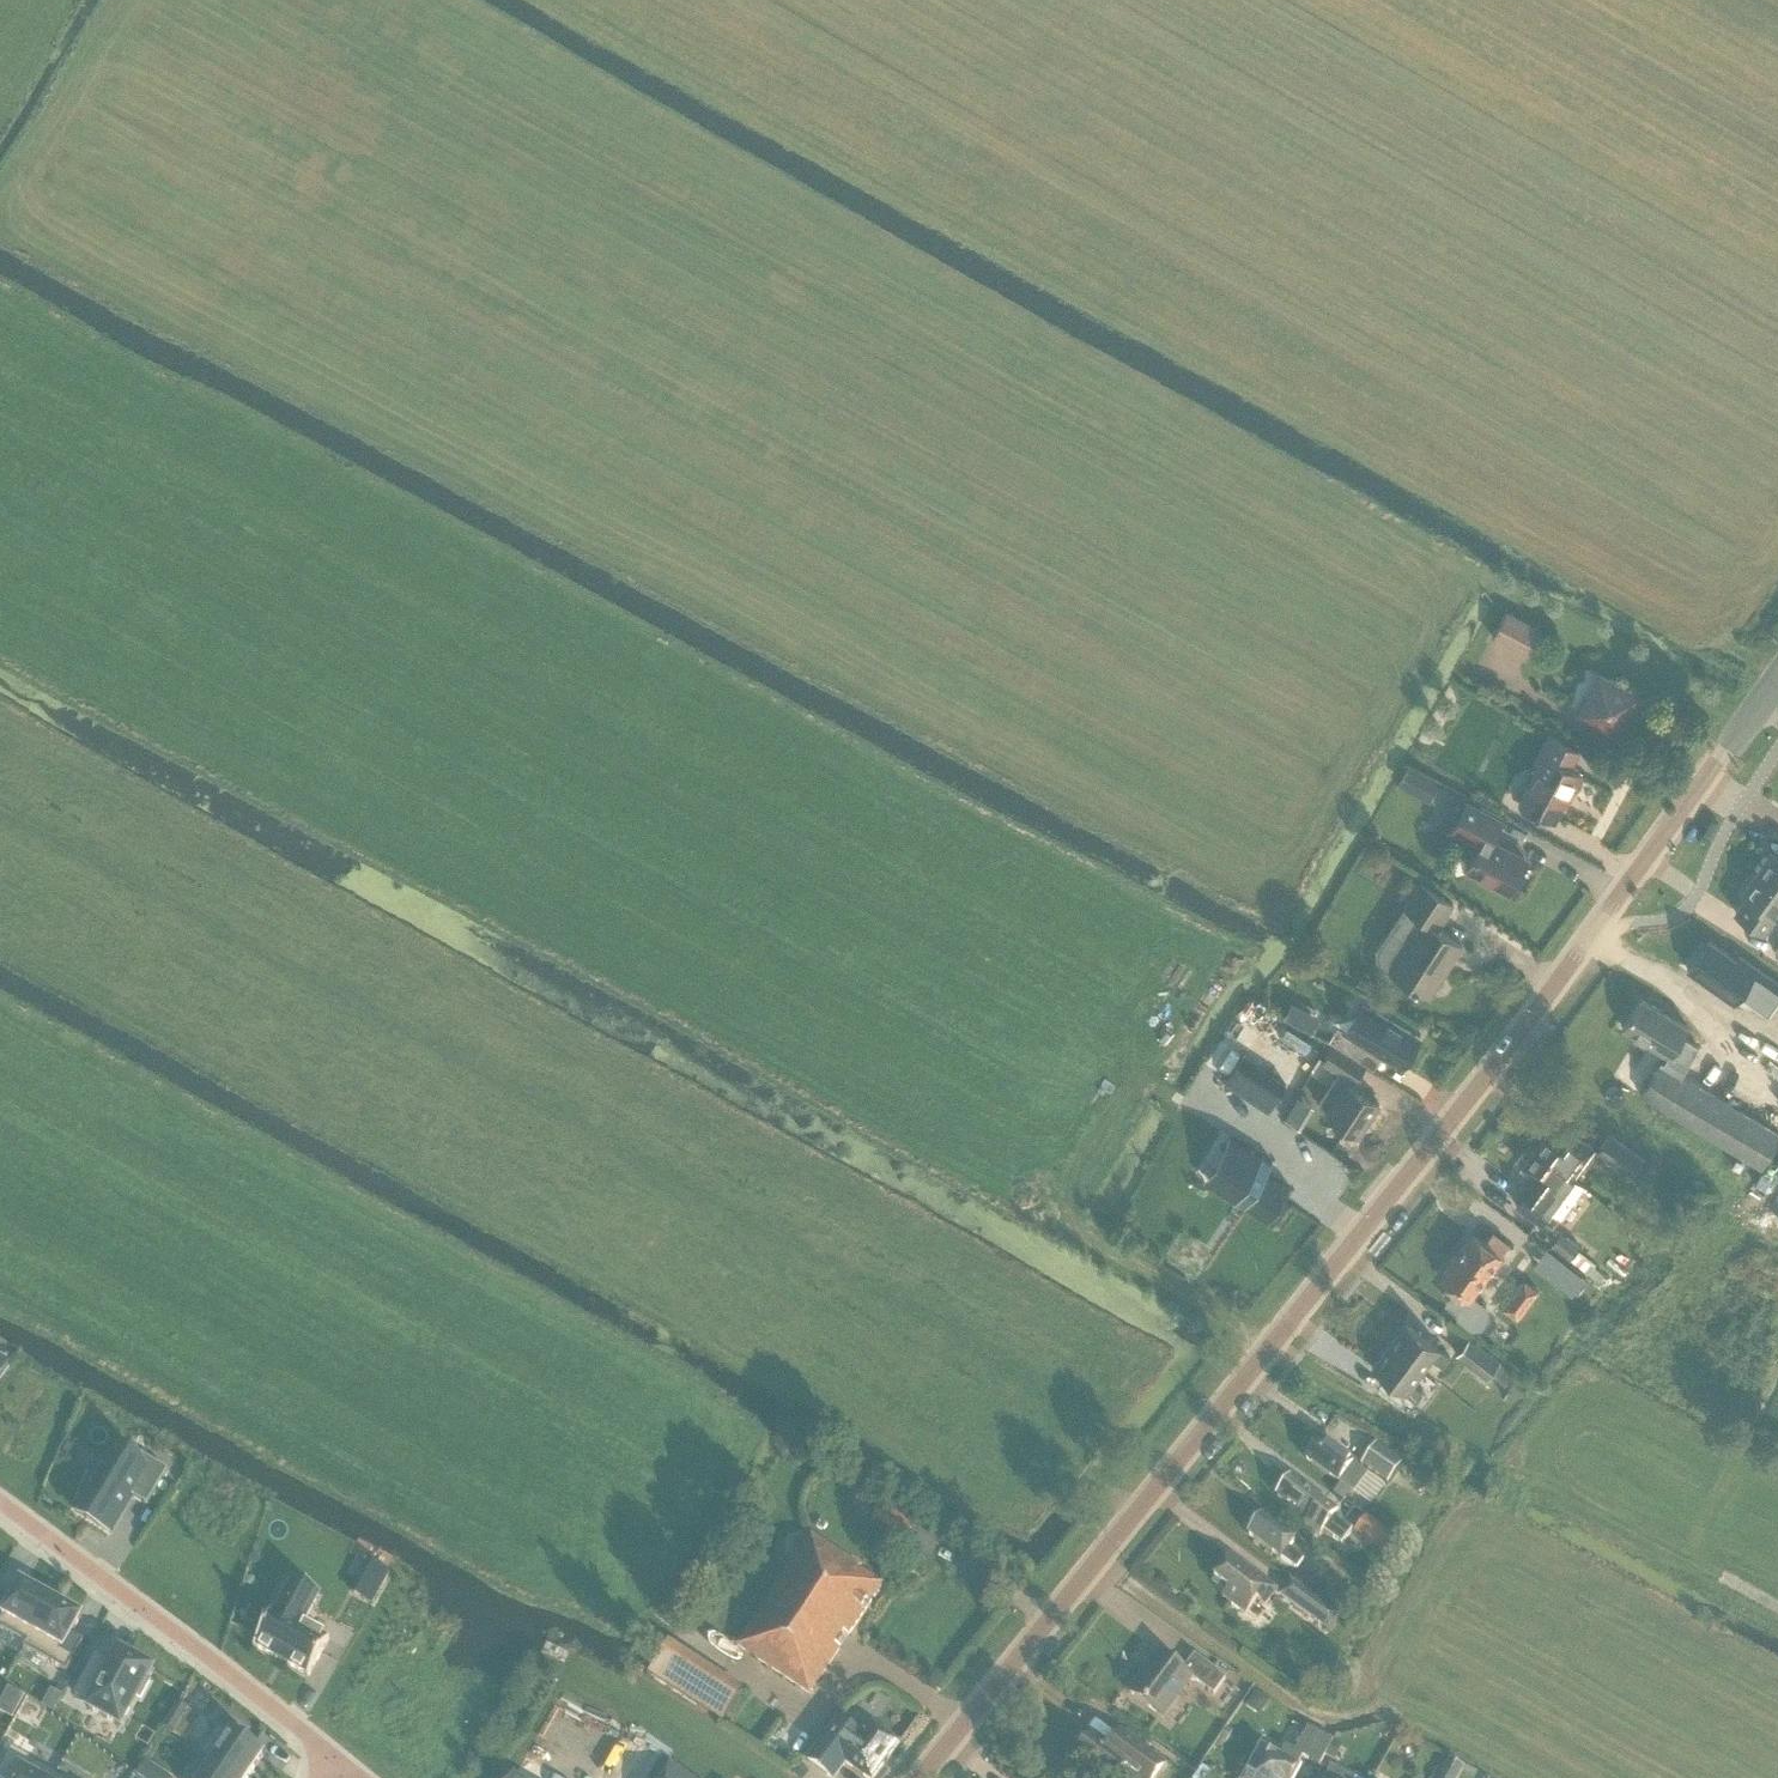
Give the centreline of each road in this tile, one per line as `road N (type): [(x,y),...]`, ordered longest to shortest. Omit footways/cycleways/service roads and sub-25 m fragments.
road 1 (secondary): [(919,1777),(1357,1246),(1777,681)]
road 2 (residential): [(331,1757),(0,1506)]

